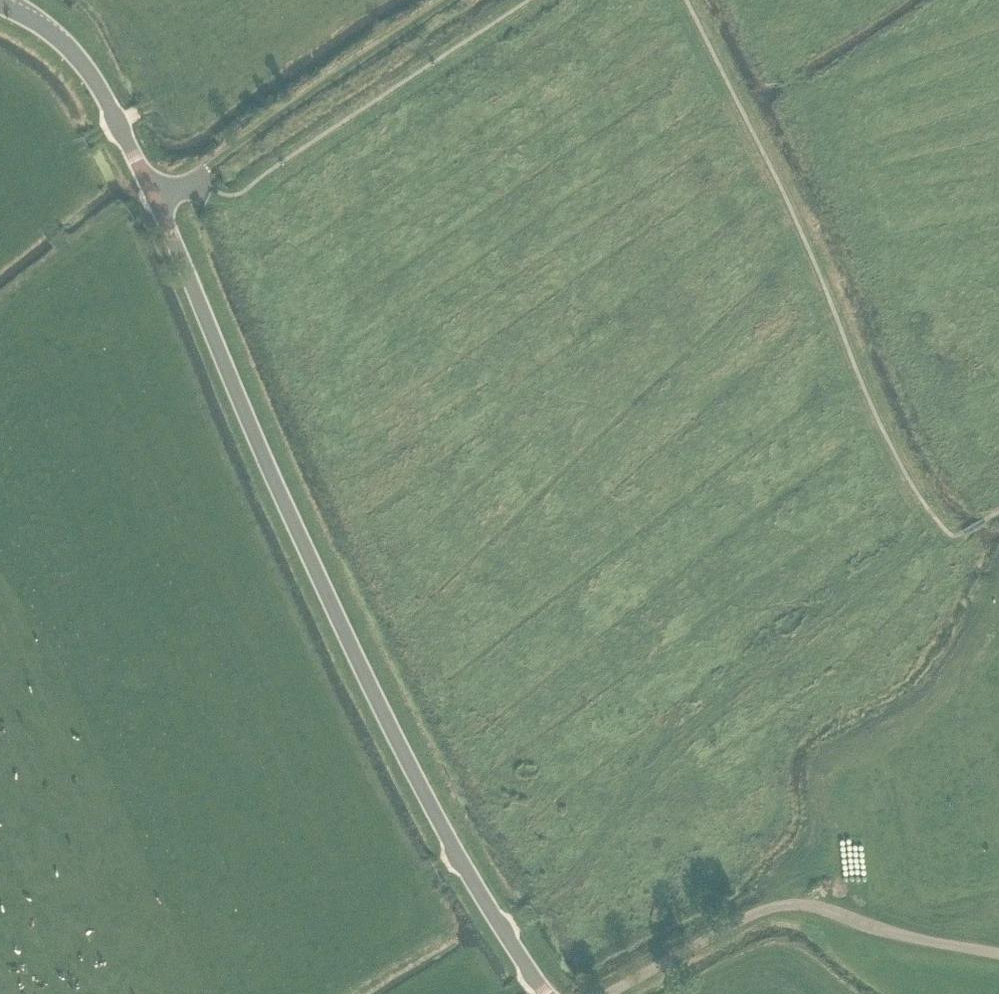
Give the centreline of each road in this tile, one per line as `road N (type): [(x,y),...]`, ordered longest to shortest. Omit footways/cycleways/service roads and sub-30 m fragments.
road 1 (unclassified): [(549,993),(443,825),(333,610),(173,235),(97,83),(57,39),(0,7)]
road 2 (track): [(189,180),(445,0)]

